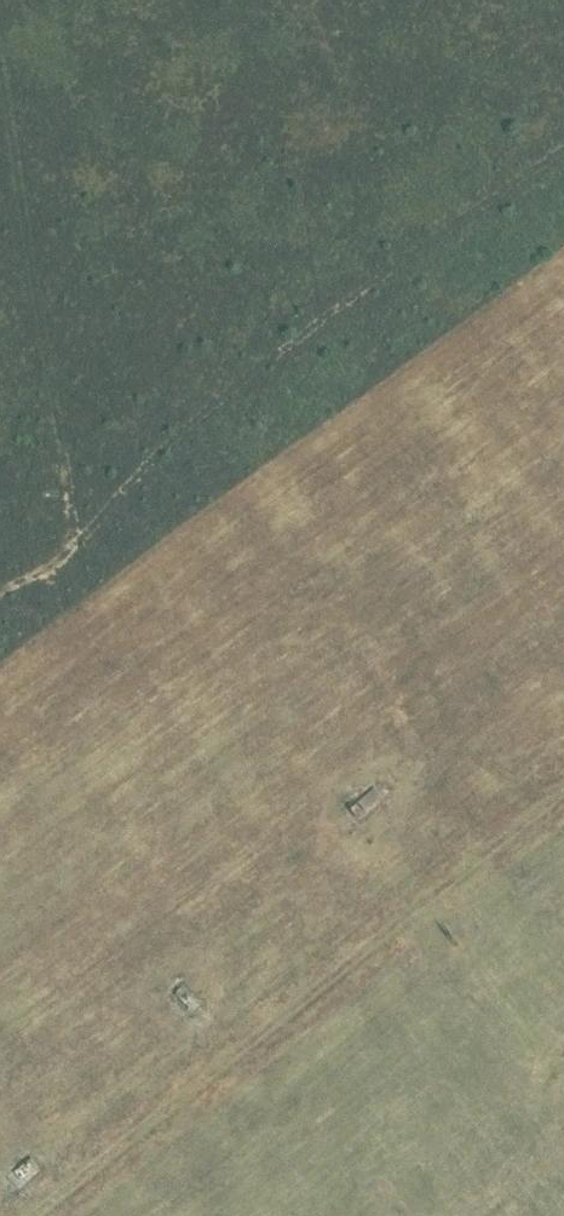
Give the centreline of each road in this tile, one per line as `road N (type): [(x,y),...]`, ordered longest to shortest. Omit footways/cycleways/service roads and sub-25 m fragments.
road 1 (track): [(563,794),(36,1215)]

